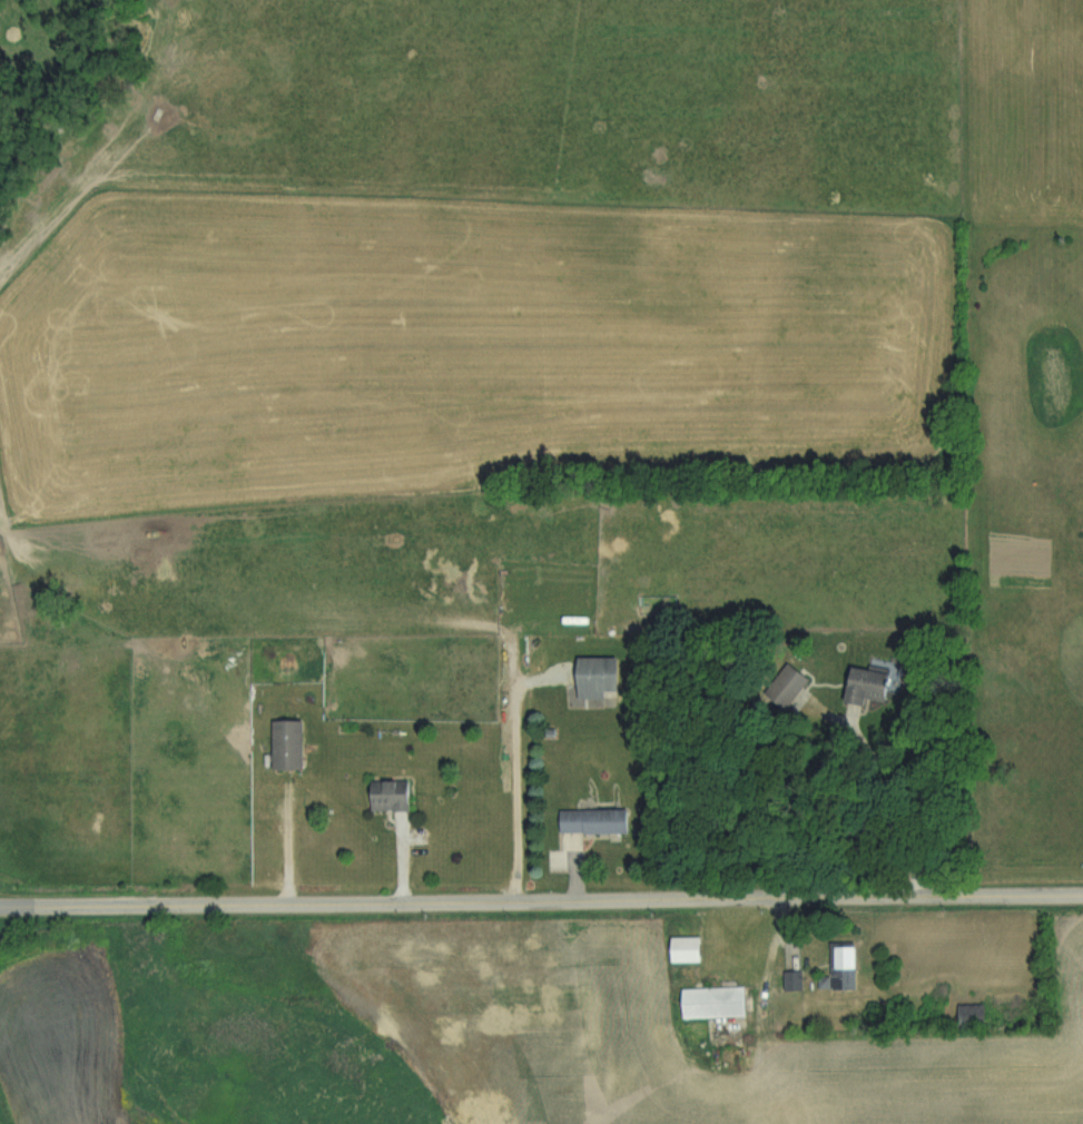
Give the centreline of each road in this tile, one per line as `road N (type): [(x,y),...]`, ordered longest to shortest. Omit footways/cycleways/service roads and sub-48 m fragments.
road 1 (residential): [(1082,896),(0,907)]

